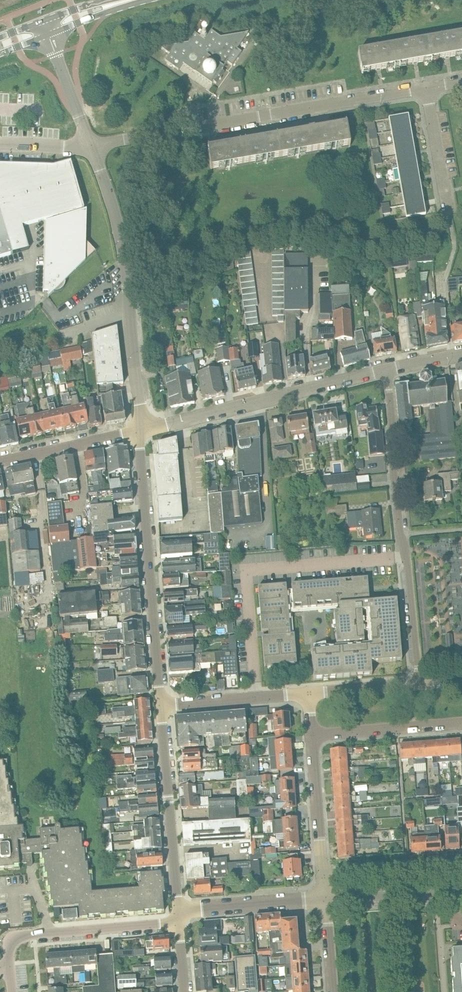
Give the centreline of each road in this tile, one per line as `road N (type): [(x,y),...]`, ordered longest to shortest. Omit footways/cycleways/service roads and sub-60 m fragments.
road 1 (residential): [(91,144),(426,87)]
road 2 (unclassified): [(140,431),(122,250),(91,144)]
road 3 (residential): [(257,697),(246,569),(406,557)]
road 4 (residential): [(160,704),(140,431)]
road 5 (residential): [(140,431),(388,369)]
road 6 (residential): [(178,909),(160,704)]
road 7 (residential): [(10,968),(17,936),(179,923)]
road 8 (residential): [(388,369),(406,557)]
road 9 (residential): [(311,735),(461,723)]
road 10 (residential): [(178,909),(325,899)]
road 11 (residential): [(0,460),(140,431)]
road 12 (residential): [(323,876),(311,735)]
road 13 (residential): [(461,865),(323,876)]
road 14 (residential): [(461,890),(325,899)]
road 15 (residential): [(419,684),(406,557)]
road 16 (residential): [(447,210),(426,87)]

